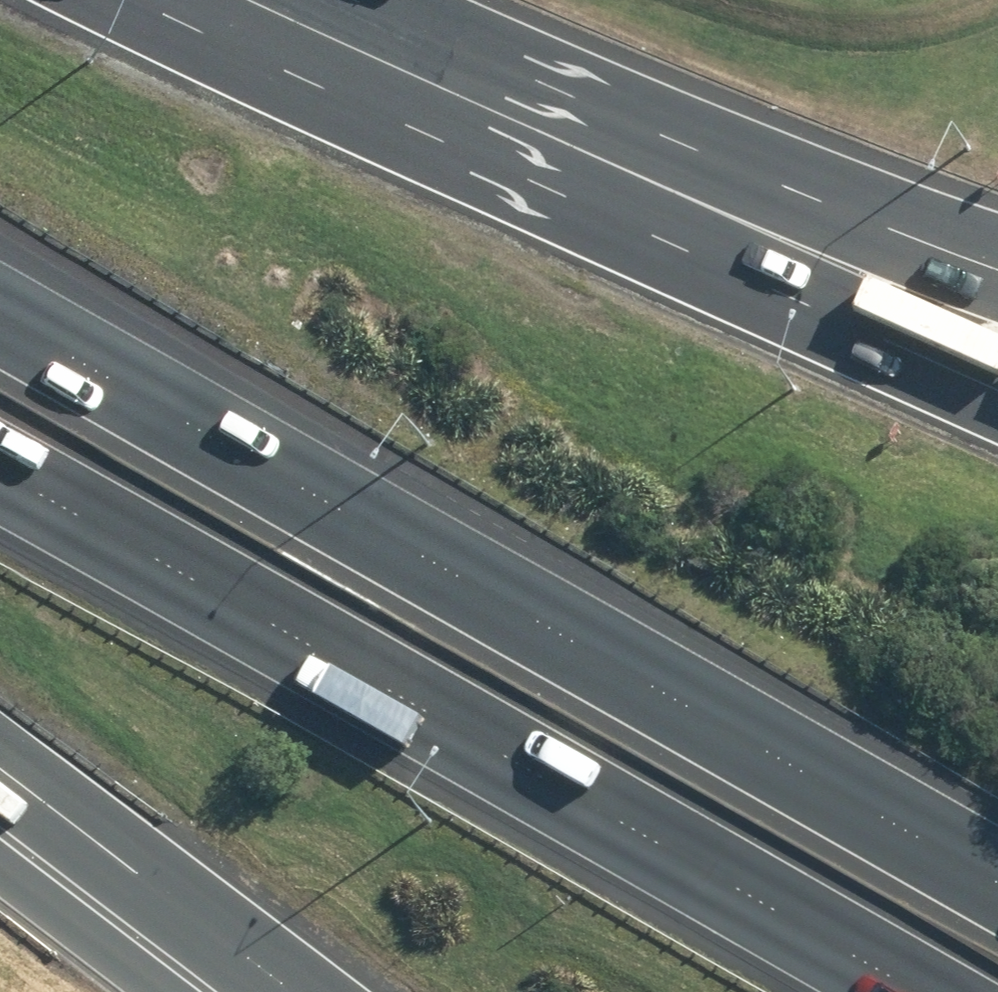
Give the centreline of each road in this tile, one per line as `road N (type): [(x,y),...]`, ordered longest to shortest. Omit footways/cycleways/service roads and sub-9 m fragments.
road 1 (motorway): [(0,314),(997,883)]
road 2 (motorway): [(901,991),(0,484)]
road 3 (motorway): [(485,111),(834,317),(997,390)]
road 4 (motorway): [(485,111),(997,285)]
road 5 (motorway): [(287,991),(0,778)]
road 6 (motorway): [(246,0),(485,111)]

